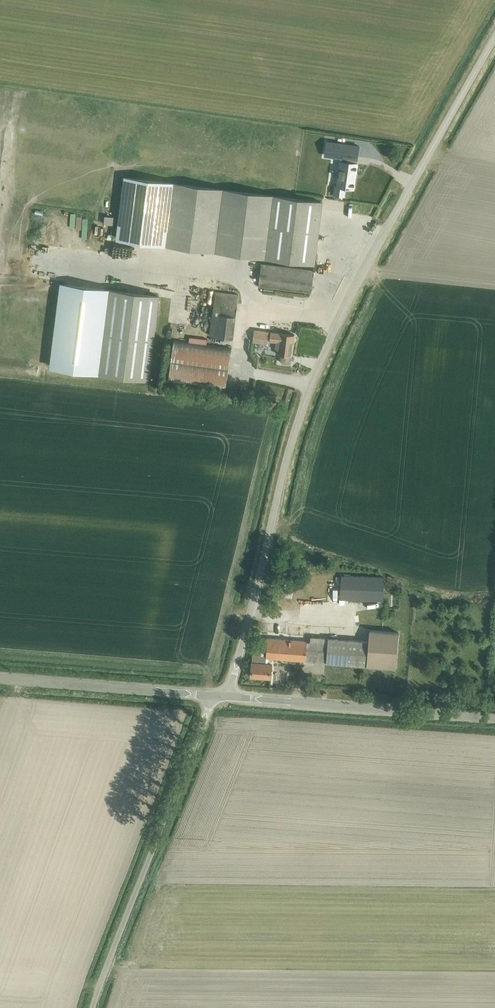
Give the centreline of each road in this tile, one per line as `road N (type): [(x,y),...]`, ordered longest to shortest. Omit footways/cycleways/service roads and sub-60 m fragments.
road 1 (unclassified): [(228,696),(304,401),(365,265),(494,36)]
road 2 (unclassified): [(212,695),(93,1007)]
road 3 (tertiary): [(494,716),(228,696)]
road 4 (tertiary): [(212,695),(0,678)]

